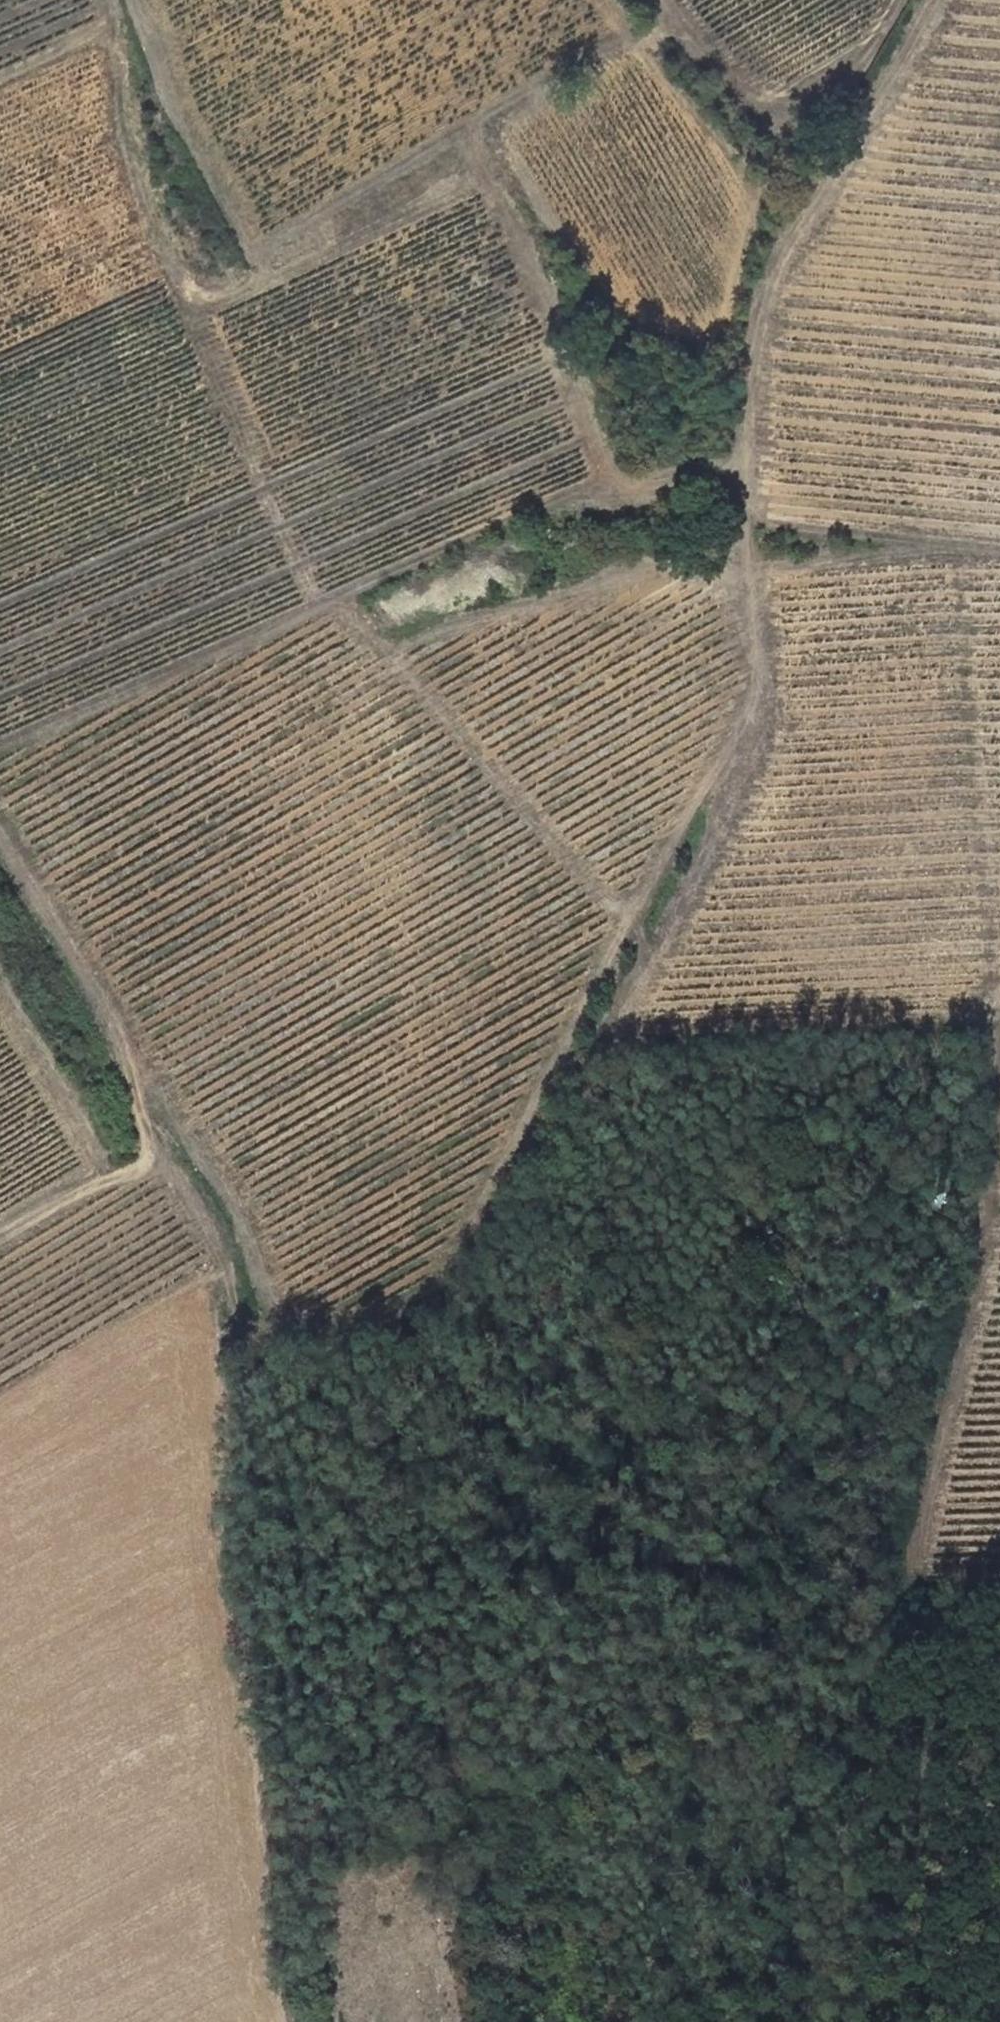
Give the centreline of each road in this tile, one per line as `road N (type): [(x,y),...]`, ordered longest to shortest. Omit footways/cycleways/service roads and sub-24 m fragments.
road 1 (track): [(938,0),(755,320),(757,399),(741,563),(756,690),(525,1121),(413,1310),(308,1328),(252,1298),(153,1127)]
road 2 (track): [(0,1239),(140,1163),(153,1127),(58,925),(0,830)]
road 3 (track): [(666,0),(754,93),(795,100),(829,90),(904,0)]

